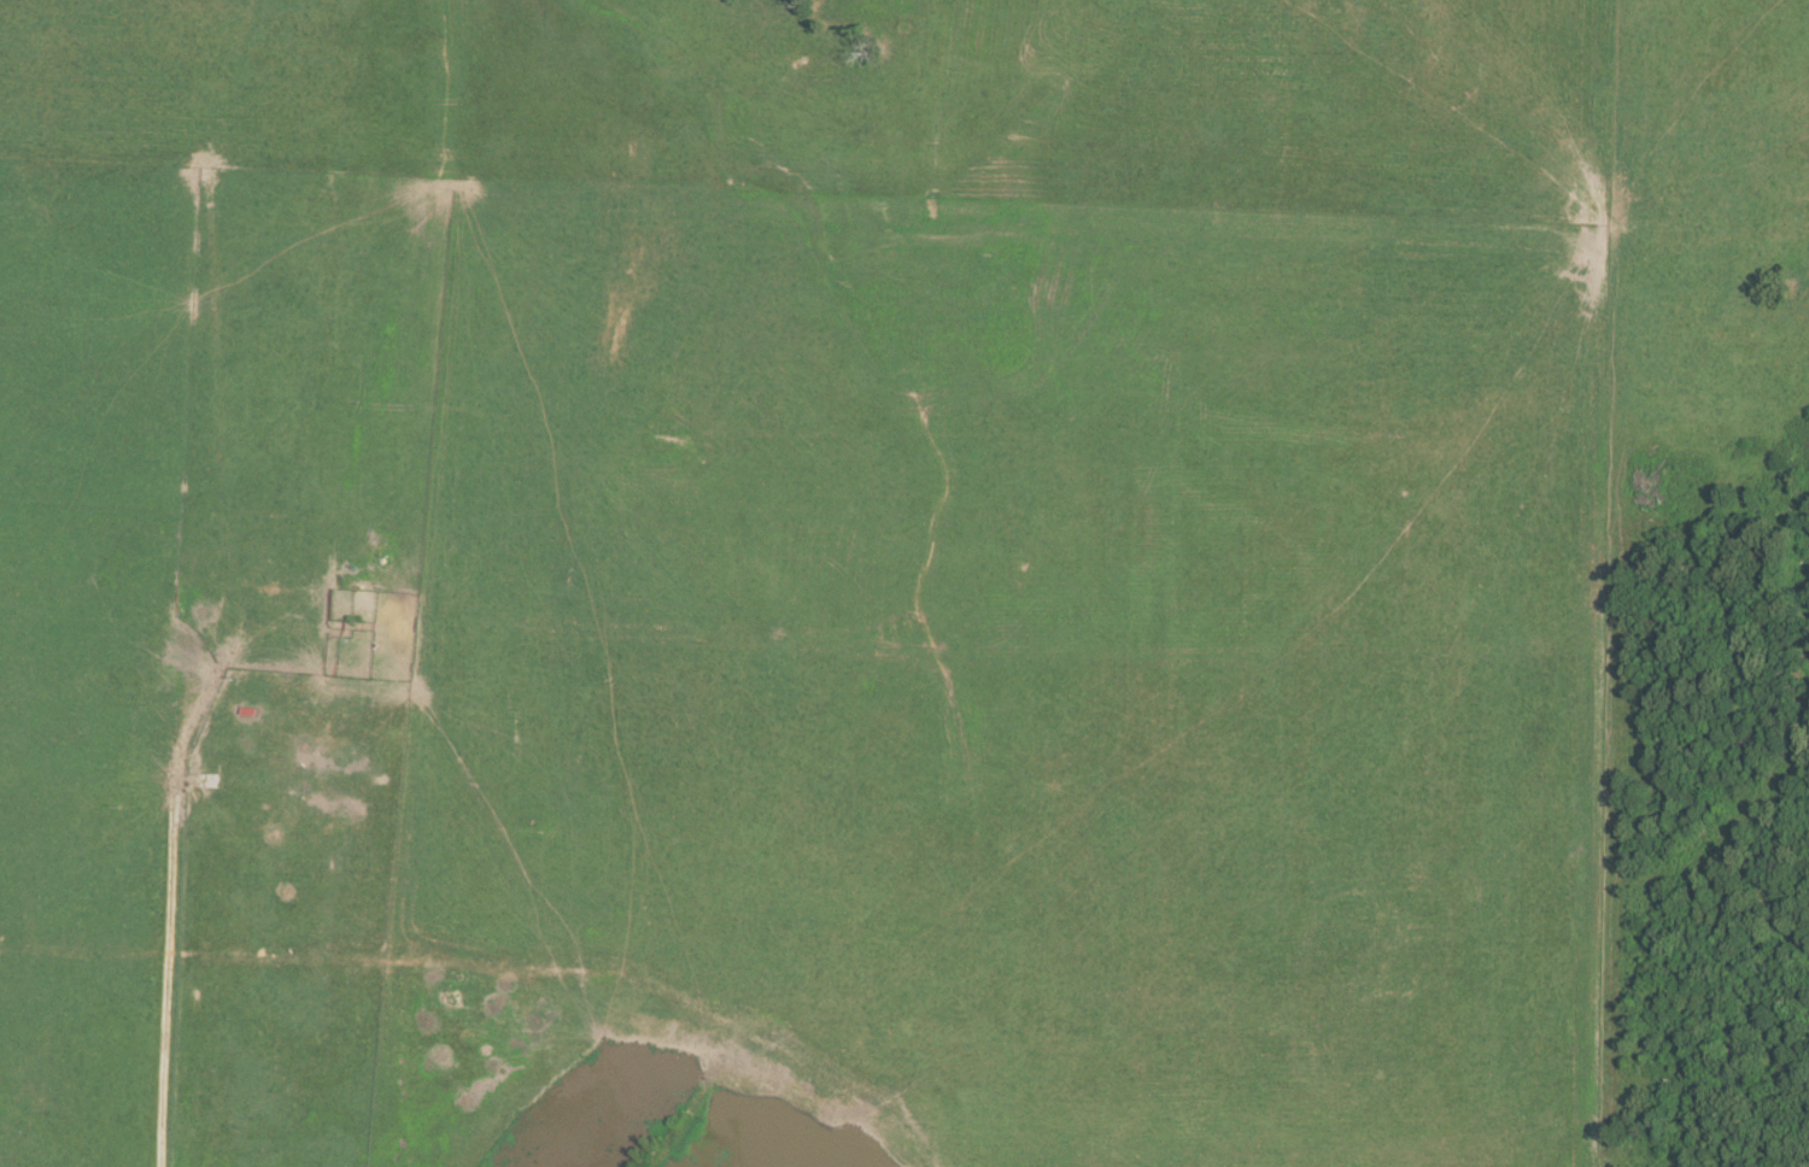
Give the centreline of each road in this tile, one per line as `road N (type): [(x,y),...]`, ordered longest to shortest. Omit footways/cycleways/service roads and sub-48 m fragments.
road 1 (residential): [(161,1166),(175,767),(230,656)]

